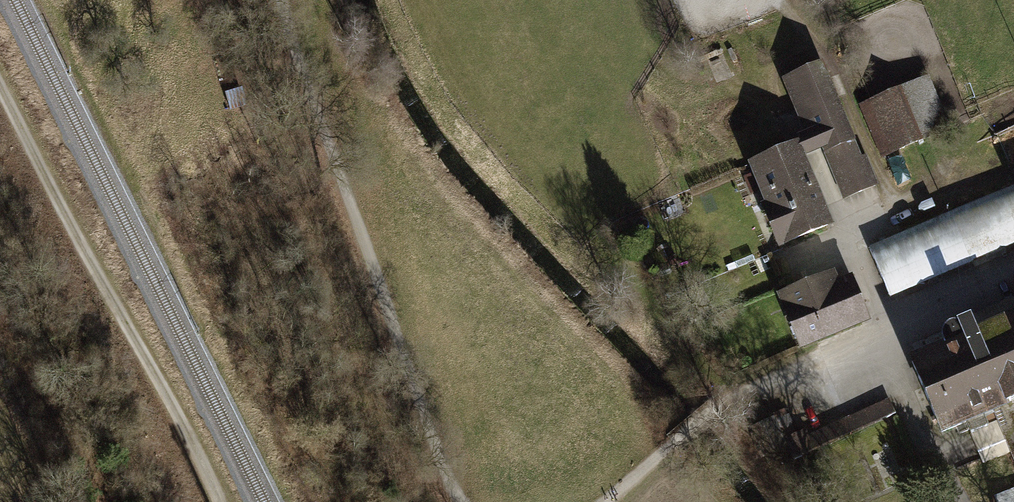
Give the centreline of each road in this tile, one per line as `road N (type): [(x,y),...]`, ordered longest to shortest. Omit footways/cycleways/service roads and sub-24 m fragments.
road 1 (track): [(285,0),(440,461),(461,501)]
road 2 (track): [(0,89),(215,501)]
road 3 (residential): [(718,406),(1013,277)]

